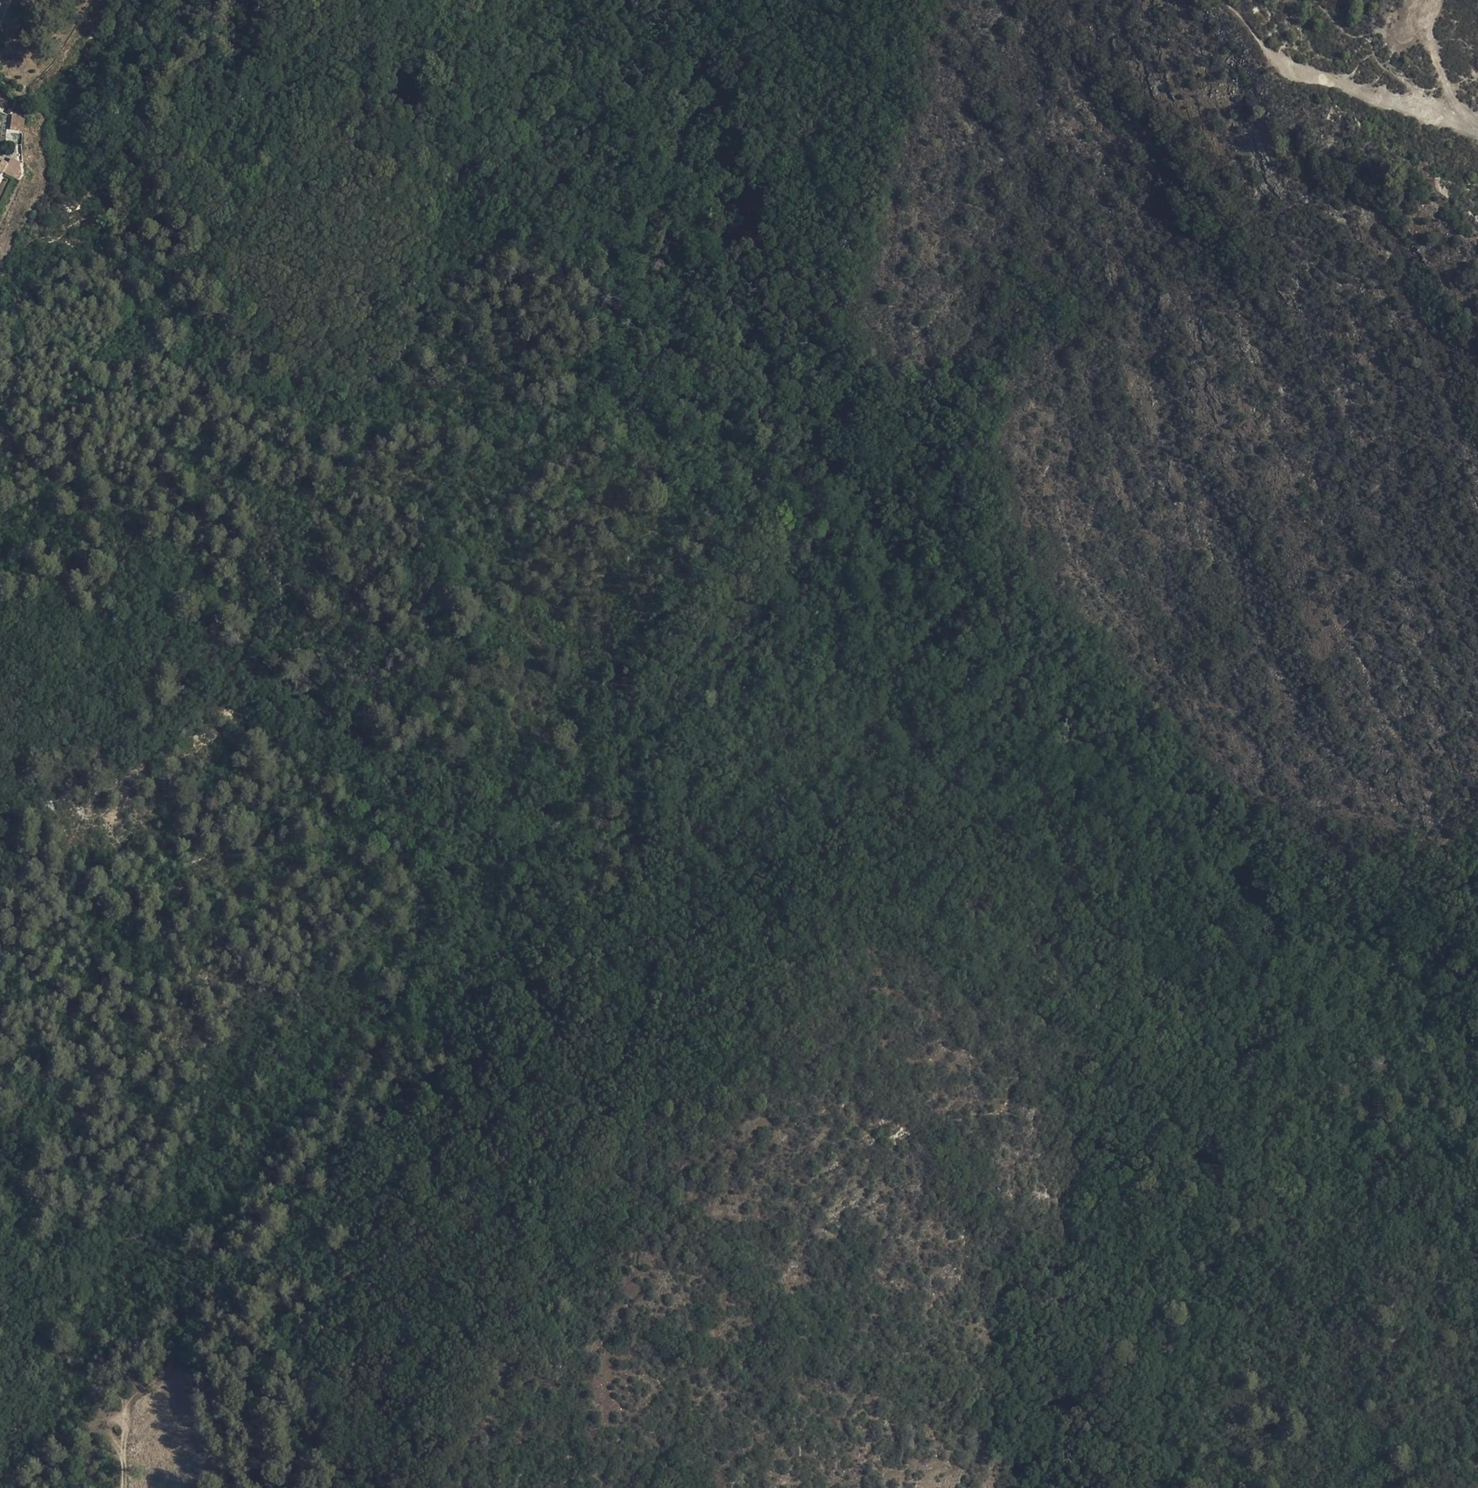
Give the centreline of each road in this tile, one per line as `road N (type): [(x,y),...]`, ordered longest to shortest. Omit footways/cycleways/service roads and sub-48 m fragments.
road 1 (track): [(1266,52),(1281,68),(1329,89),(1477,137)]

